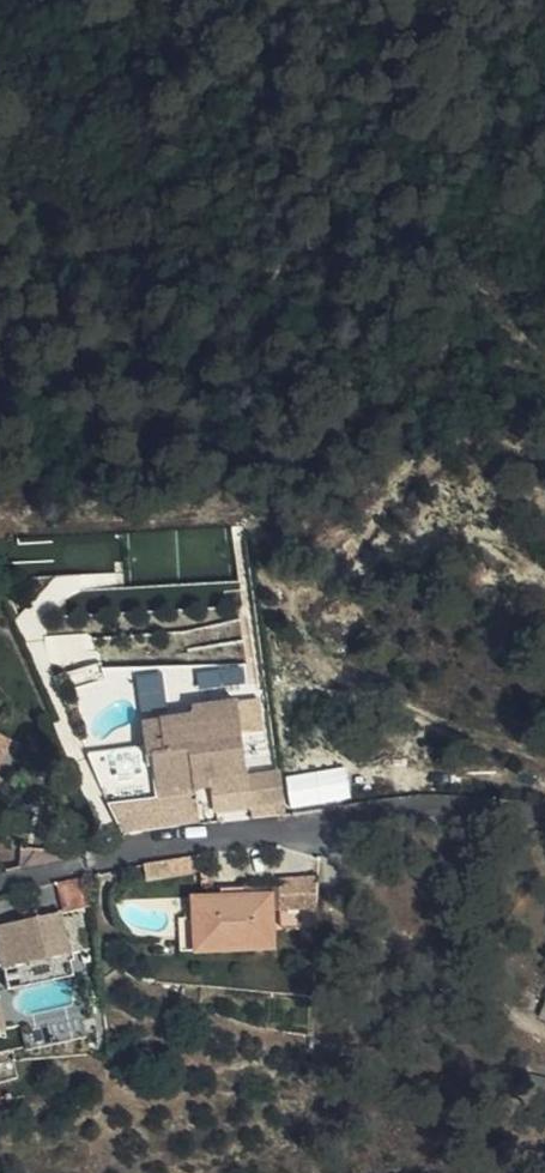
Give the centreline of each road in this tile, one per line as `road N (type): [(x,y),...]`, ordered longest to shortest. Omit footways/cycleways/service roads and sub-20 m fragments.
road 1 (residential): [(544,822),(459,806),(0,884)]

